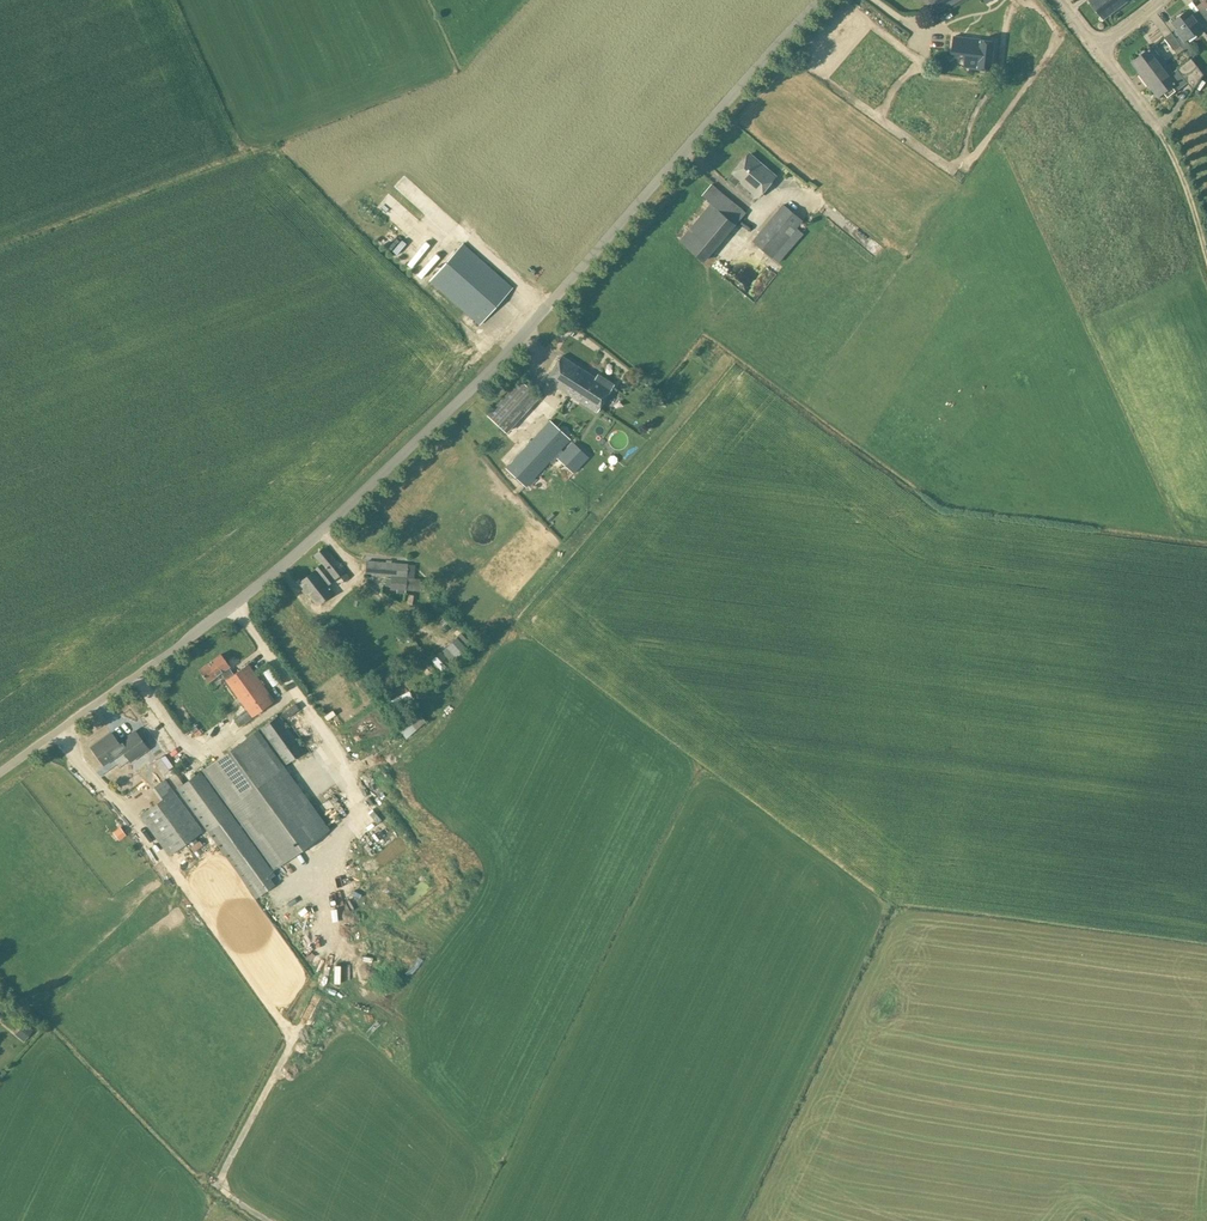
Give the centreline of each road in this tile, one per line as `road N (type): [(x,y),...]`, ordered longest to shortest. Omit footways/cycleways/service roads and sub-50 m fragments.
road 1 (unclassified): [(0,772),(306,544),(503,358),(822,0)]
road 2 (track): [(1159,131),(1206,253)]

